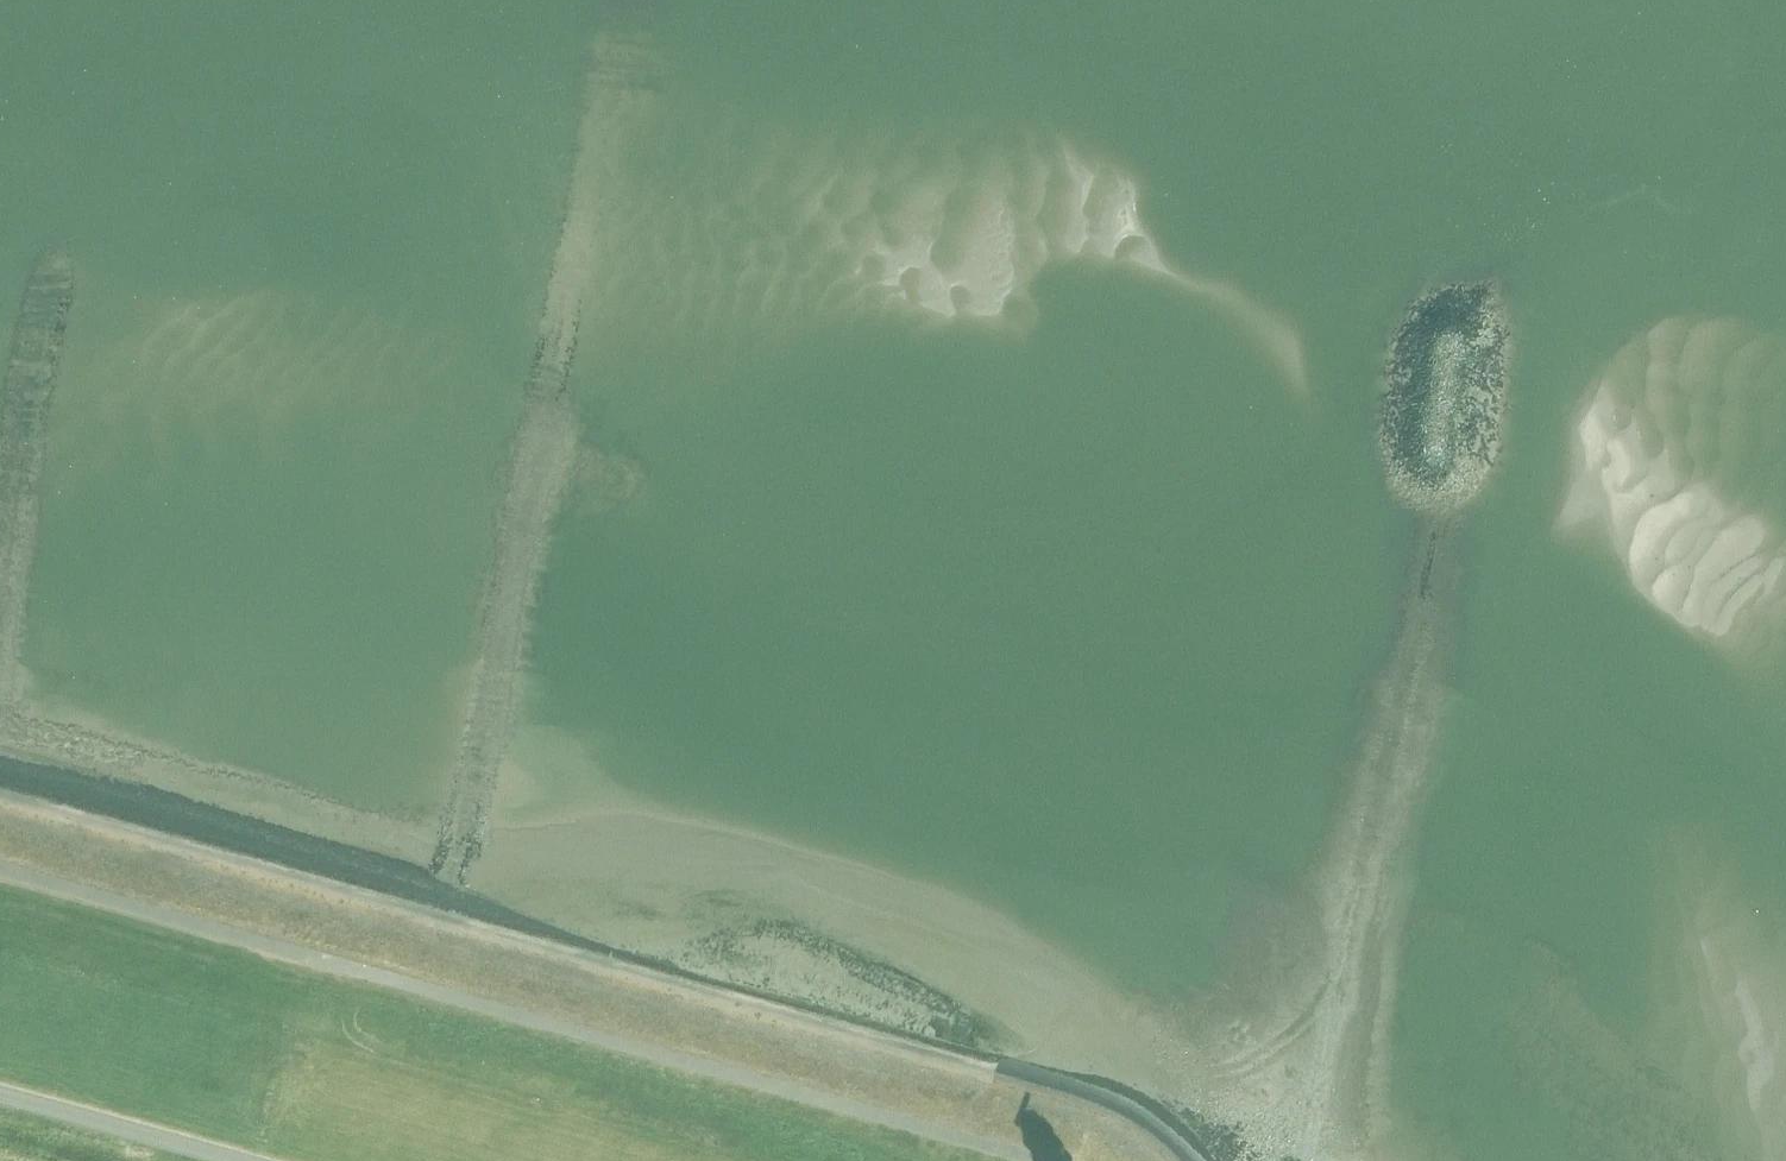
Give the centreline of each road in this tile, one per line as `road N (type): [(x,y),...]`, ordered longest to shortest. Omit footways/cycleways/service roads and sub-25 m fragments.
road 1 (tertiary): [(0,1095),(243,1160)]

